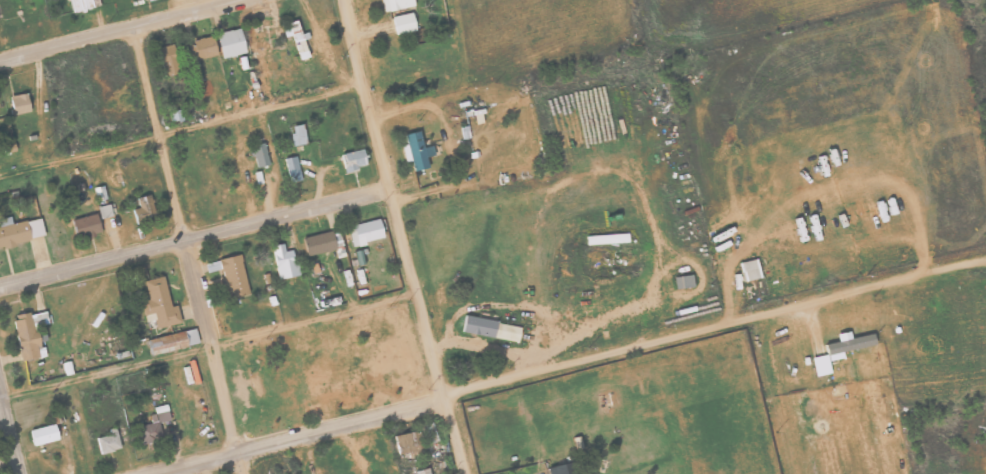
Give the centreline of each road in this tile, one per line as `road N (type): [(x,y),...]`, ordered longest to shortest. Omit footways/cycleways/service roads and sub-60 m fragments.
road 1 (residential): [(153,473),(985,260)]
road 2 (residential): [(462,473),(343,0)]
road 3 (residential): [(245,473),(132,26)]
road 4 (residential): [(0,287),(389,192)]
road 5 (residential): [(0,60),(232,0)]

